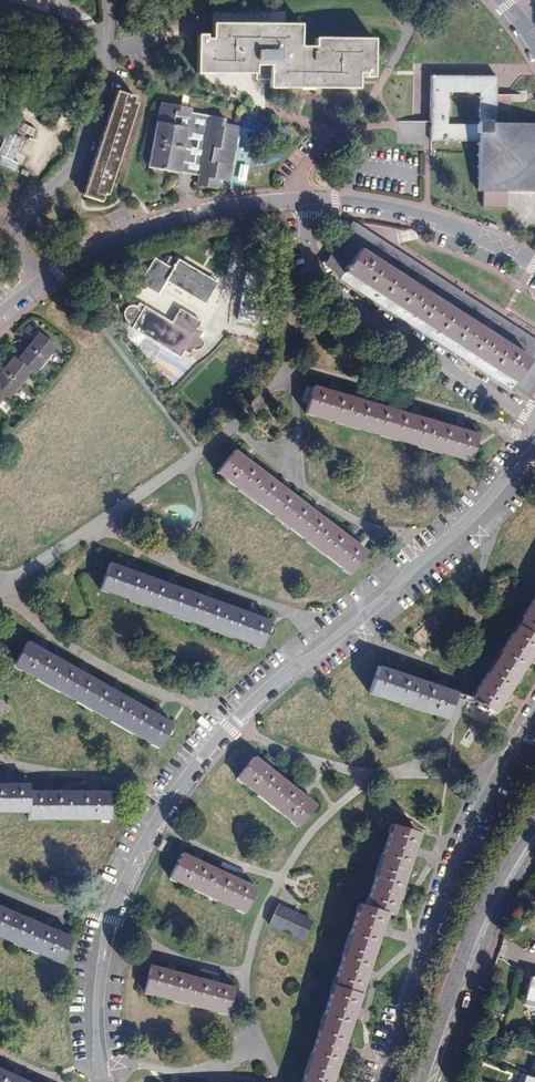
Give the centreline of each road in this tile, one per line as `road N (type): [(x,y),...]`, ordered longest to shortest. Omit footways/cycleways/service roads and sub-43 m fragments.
road 1 (residential): [(101,1081),(100,947),(167,802),(268,686),(437,551),(534,441)]
road 2 (residential): [(534,712),(455,853),(383,1081)]
road 3 (residential): [(302,202),(305,252),(319,279),(534,421)]
road 4 (unclassified): [(42,283),(4,216),(55,186),(84,150),(106,76),(108,0)]
road 5 (secondary): [(534,823),(480,916),(421,1081)]
road 6 (residential): [(302,202),(151,225),(42,283)]
road 7 (secondary): [(443,1081),(480,958),(534,854)]
road 8 (residential): [(534,267),(427,216),(370,203),(302,202)]
road 9 (track): [(419,0),(349,126),(328,134),(300,170),(302,202)]

